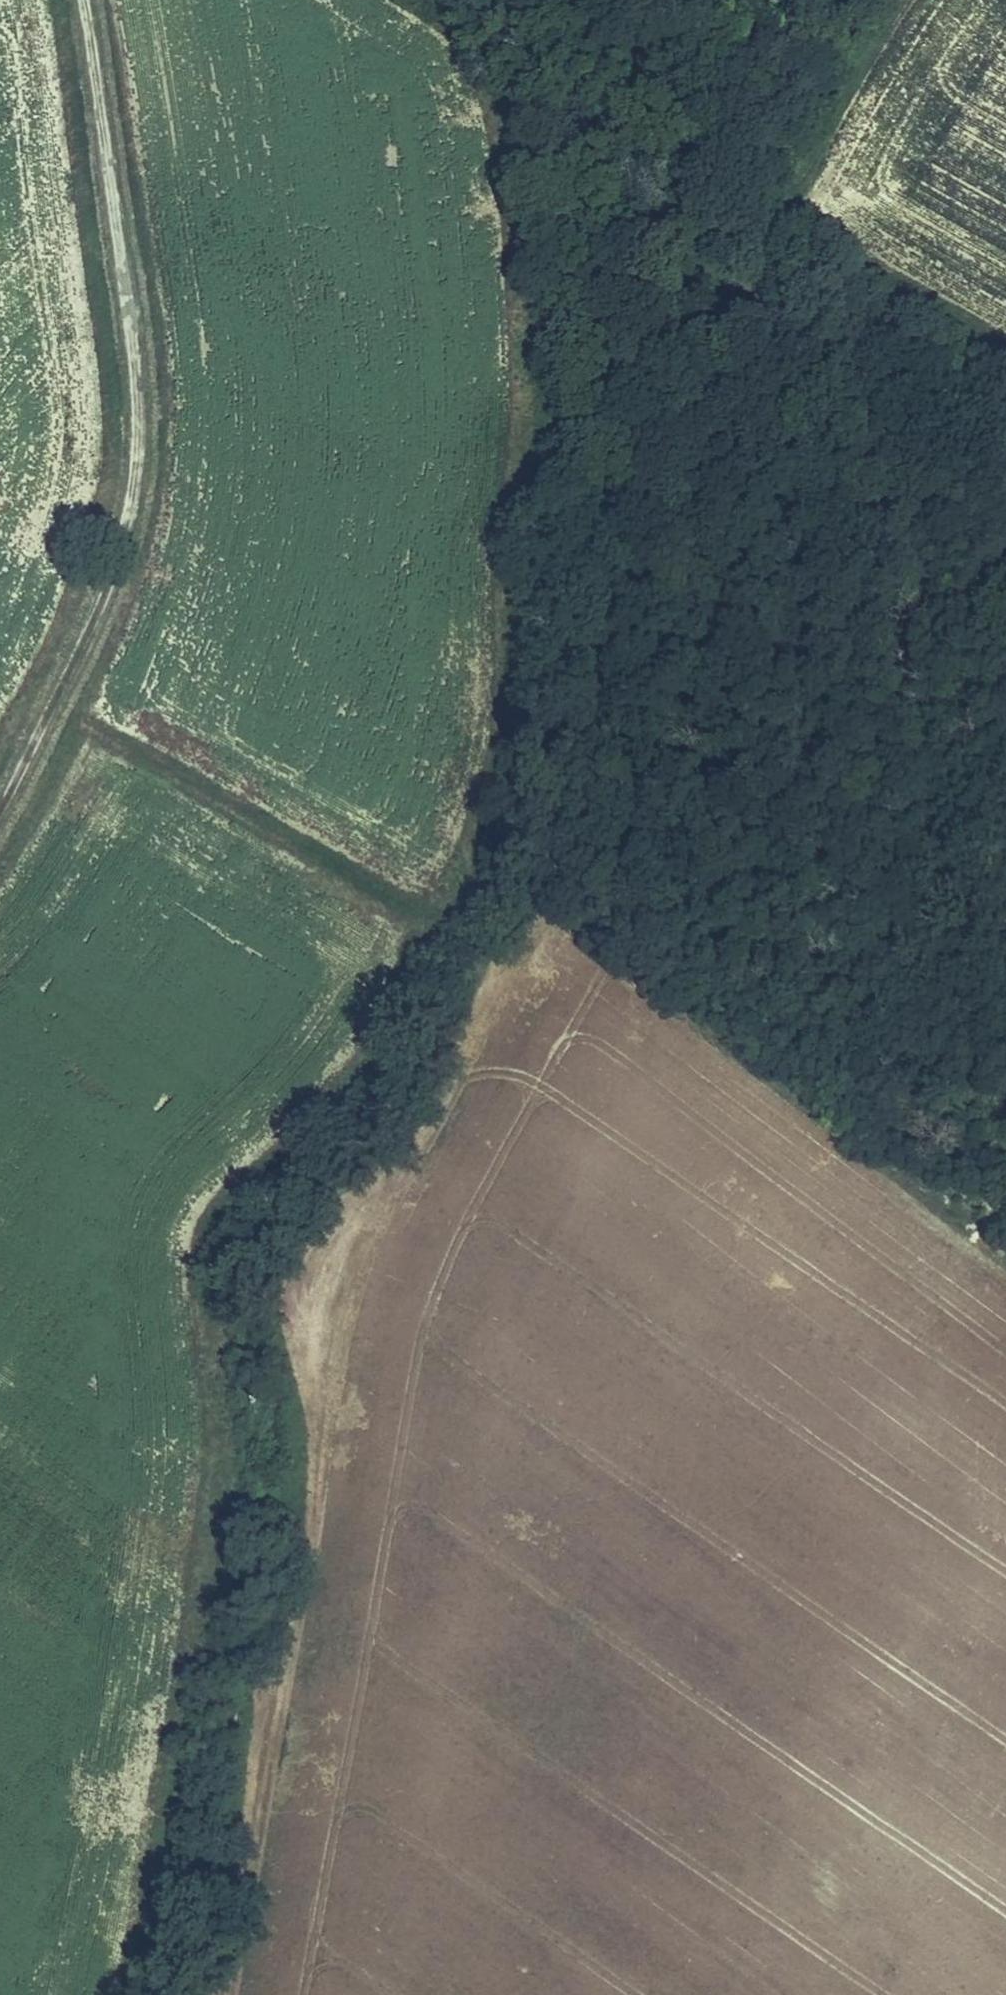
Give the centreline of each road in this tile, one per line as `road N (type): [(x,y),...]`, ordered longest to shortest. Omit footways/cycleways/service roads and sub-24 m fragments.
road 1 (track): [(85,0),(137,413),(109,576),(0,798)]

